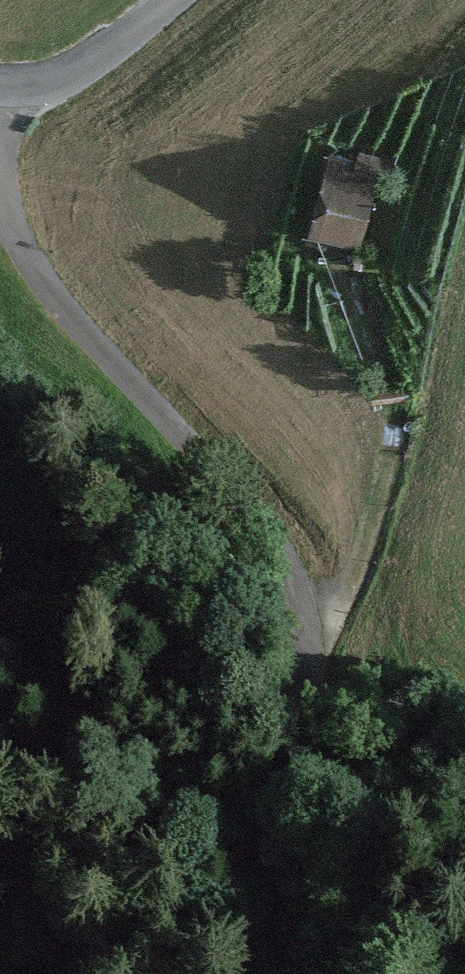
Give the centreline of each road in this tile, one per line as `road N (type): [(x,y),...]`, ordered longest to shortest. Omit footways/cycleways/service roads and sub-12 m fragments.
road 1 (track): [(0,187),(22,244),(70,316),(267,539),(301,601),(308,686),(284,804),(286,882)]
road 2 (tertiary): [(0,88),(45,84),(80,69),(172,0)]

